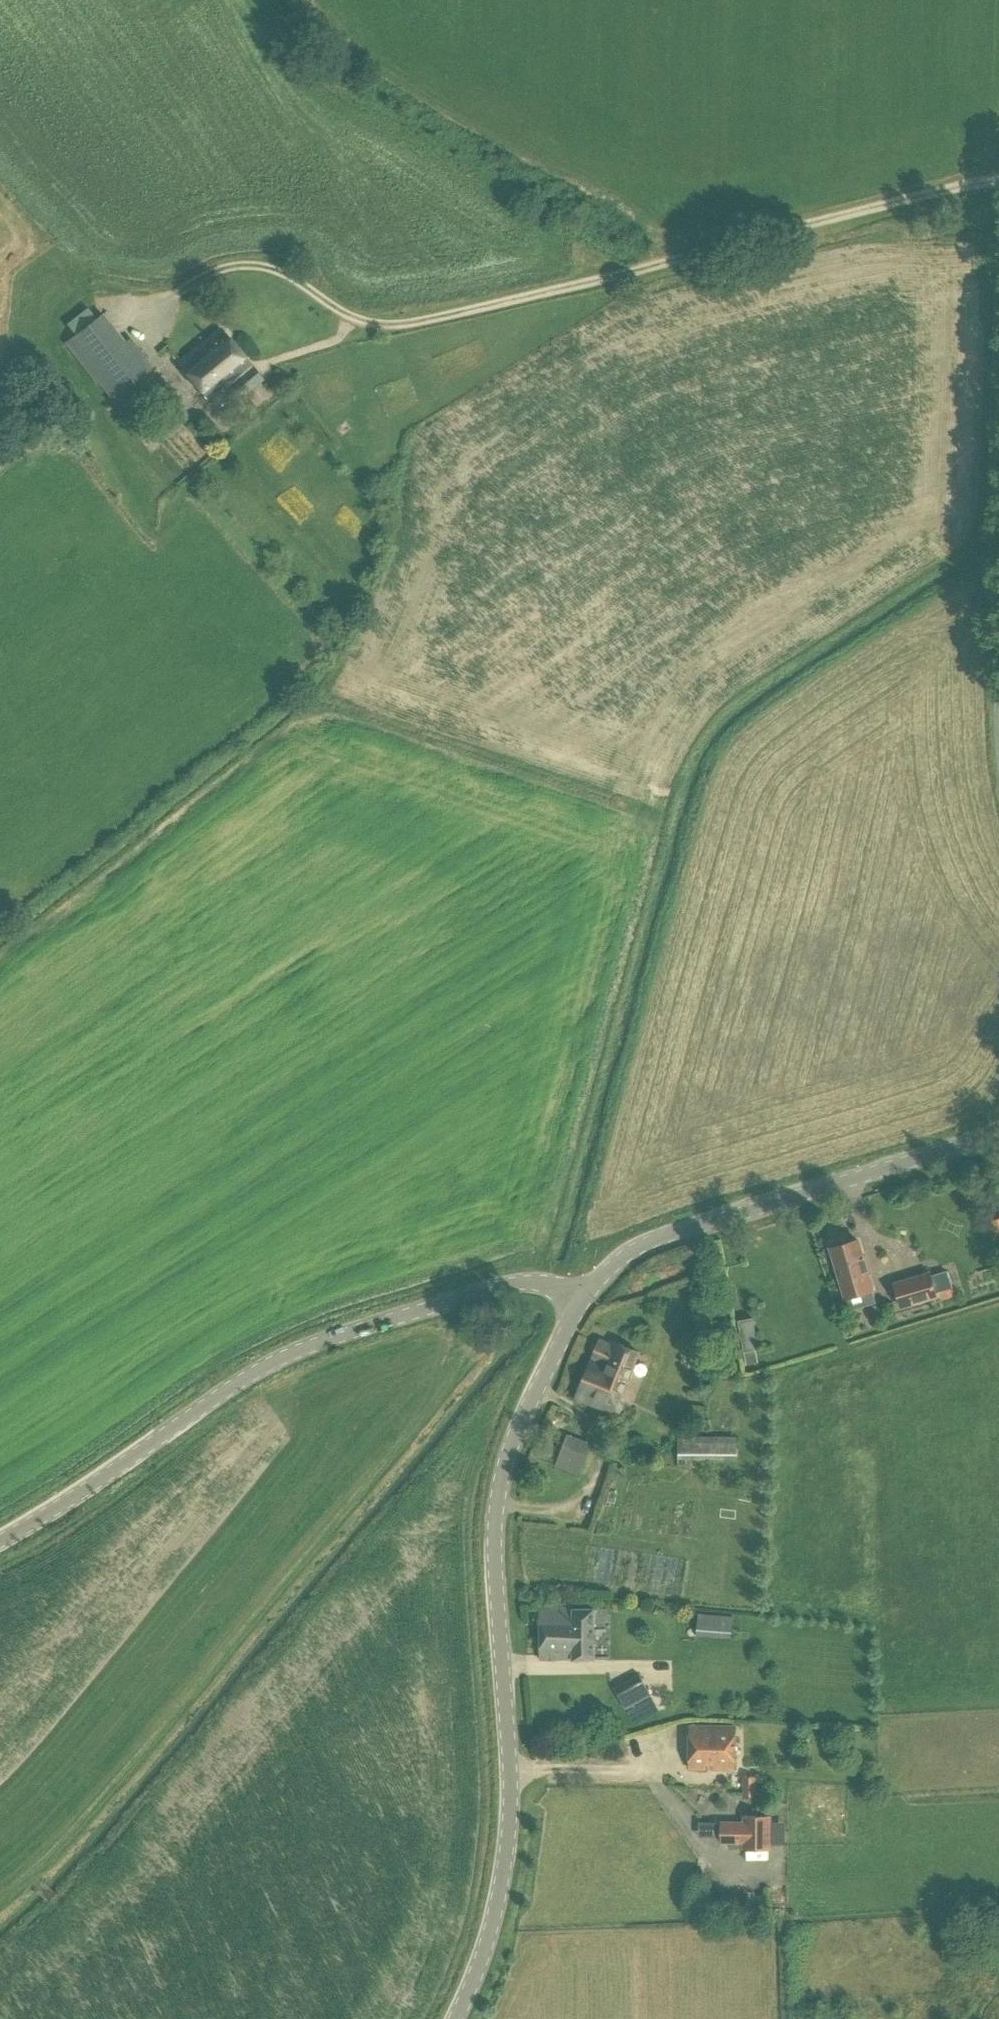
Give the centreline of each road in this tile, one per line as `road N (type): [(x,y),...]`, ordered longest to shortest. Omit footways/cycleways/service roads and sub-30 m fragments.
road 1 (tertiary): [(455,2018),(476,1983),(513,1851),(500,1487),(583,1298)]
road 2 (tertiary): [(583,1298),(538,1285),(488,1292),(355,1333),(251,1378),(0,1542)]
road 3 (tertiary): [(998,1127),(704,1220),(621,1258),(583,1298)]

